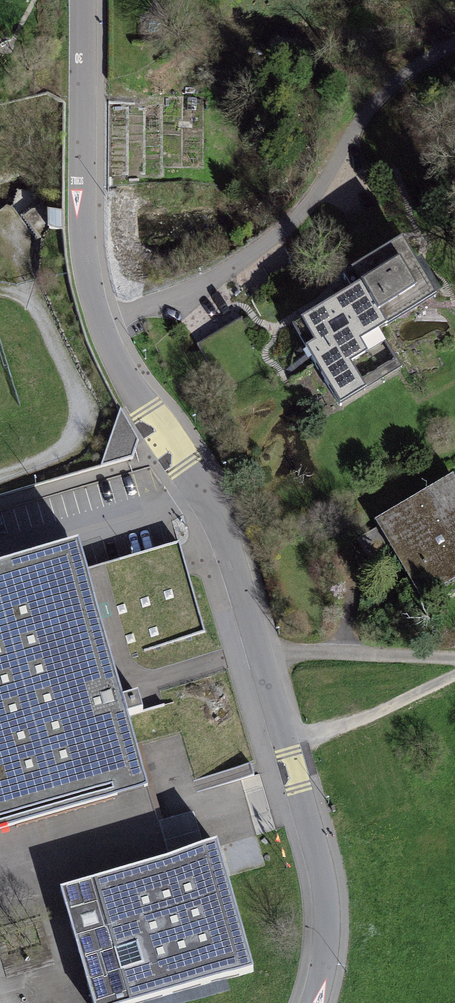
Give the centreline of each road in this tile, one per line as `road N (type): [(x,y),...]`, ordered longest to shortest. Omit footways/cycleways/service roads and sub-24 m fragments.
road 1 (residential): [(133,354),(207,487),(291,743),(333,930),(313,1002)]
road 2 (residential): [(454,49),(419,68),(365,119),(262,266),(133,354)]
road 3 (residential): [(80,0),(102,267),(133,354)]
road 4 (track): [(454,663),(265,656)]
road 5 (track): [(454,679),(360,724),(291,743)]

